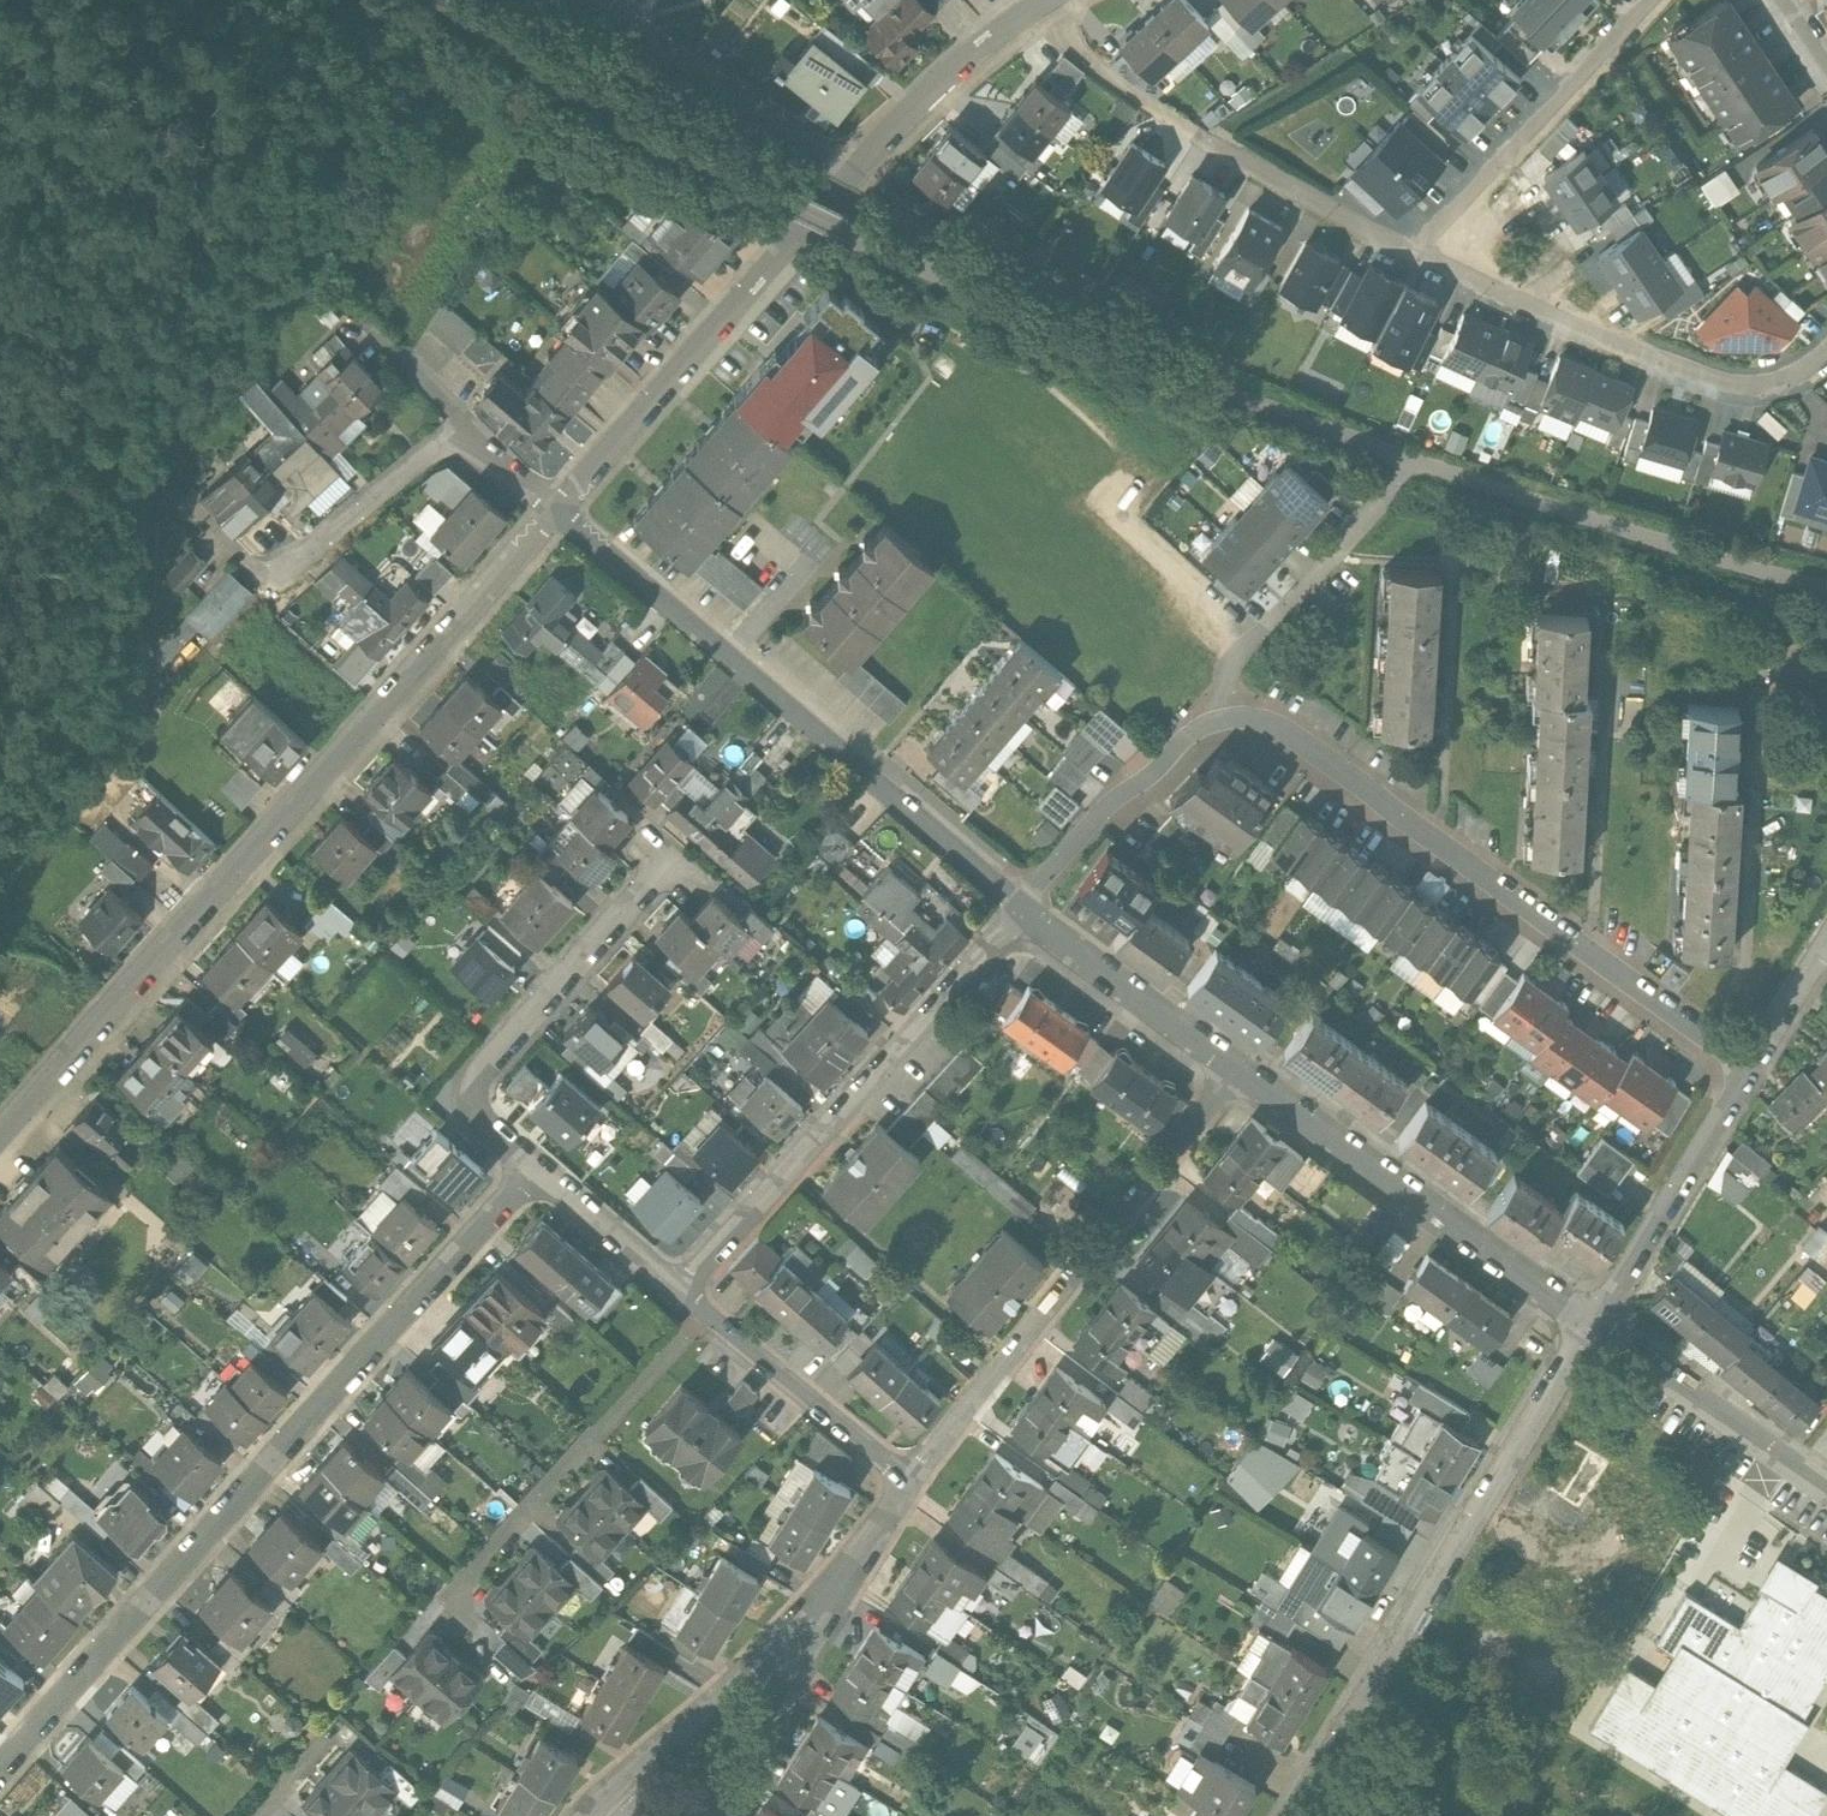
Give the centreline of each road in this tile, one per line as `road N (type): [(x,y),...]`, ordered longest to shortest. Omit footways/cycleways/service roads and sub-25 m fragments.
road 1 (residential): [(0,1147),(564,508)]
road 2 (residential): [(0,1771),(539,1165)]
road 3 (residential): [(1228,718),(1286,734),(1752,1074)]
road 4 (residential): [(564,508),(1017,907)]
road 5 (residential): [(1300,1815),(1594,1334)]
road 6 (residential): [(916,1488),(1234,1075)]
road 7 (residential): [(684,1292),(1017,907)]
road 8 (unclassified): [(1258,644),(1138,534),(1130,509),(1138,477),(1129,457),(1041,374),(957,335)]
road 9 (residential): [(592,1808),(684,1734),(834,1588),(916,1488)]
road 10 (residential): [(1234,1075),(1594,1334)]
road 11 (residential): [(564,508),(847,168)]
road 12 (residential): [(1826,353),(1782,386),(1729,388),(1602,342),(1422,260)]
road 13 (residential): [(539,1165),(491,1122),(480,1093),(486,1069),(669,865)]
road 14 (residential): [(709,1313),(465,1583),(459,1610)]
road 15 (residential): [(1422,260),(1458,205),(1654,0)]
road 16 (residential): [(584,0),(847,168)]
road 17 (residential): [(1594,1334),(1752,1074)]
road 18 (residential): [(1594,1334),(1826,1506)]
road 19 (residential): [(1017,907),(1101,812),(1228,718)]
road 20 (residential): [(1017,907),(1234,1075)]
road 21 (residential): [(709,1313),(916,1488)]
road 22 (residential): [(847,168),(921,98),(1051,0)]
road 23 (residential): [(468,438),(331,551),(270,587)]
road 24 (residential): [(1422,260),(1212,145)]
road 25 (residential): [(684,1292),(539,1165)]
road 26 (residential): [(1258,644),(1385,506)]
road 27 (residential): [(1752,1074),(1826,954)]
road 28 (residential): [(468,438),(378,339)]

